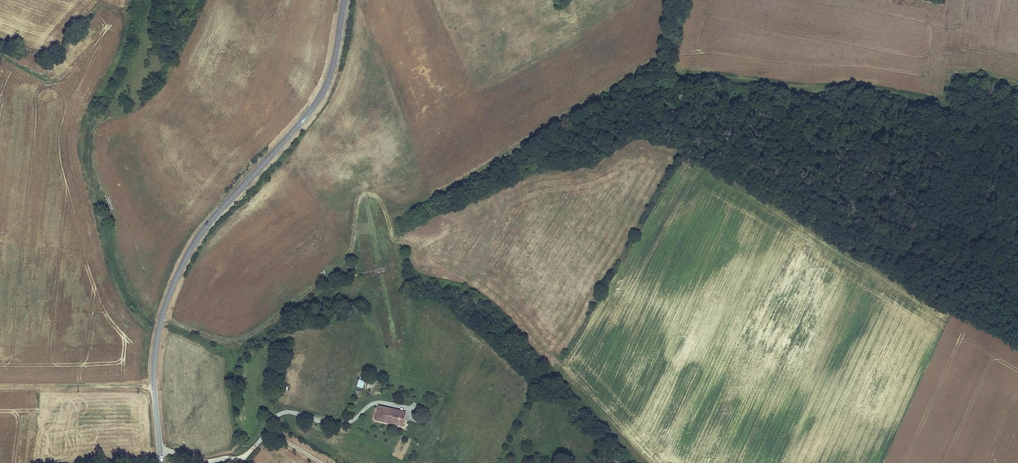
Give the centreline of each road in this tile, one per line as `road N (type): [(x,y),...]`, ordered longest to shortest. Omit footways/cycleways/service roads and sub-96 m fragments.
road 1 (track): [(1017,80),(959,70),(937,101),(651,64),(393,220),(366,192),(349,252),(260,330),(217,341),(161,321)]
road 2 (tertiary): [(345,0),(319,99),(211,220),(172,289),(154,369),(160,462)]
road 3 (track): [(153,0),(138,49),(92,135),(89,158),(110,211),(114,258),(145,315),(161,321)]
road 4 (track): [(154,386),(0,388)]

